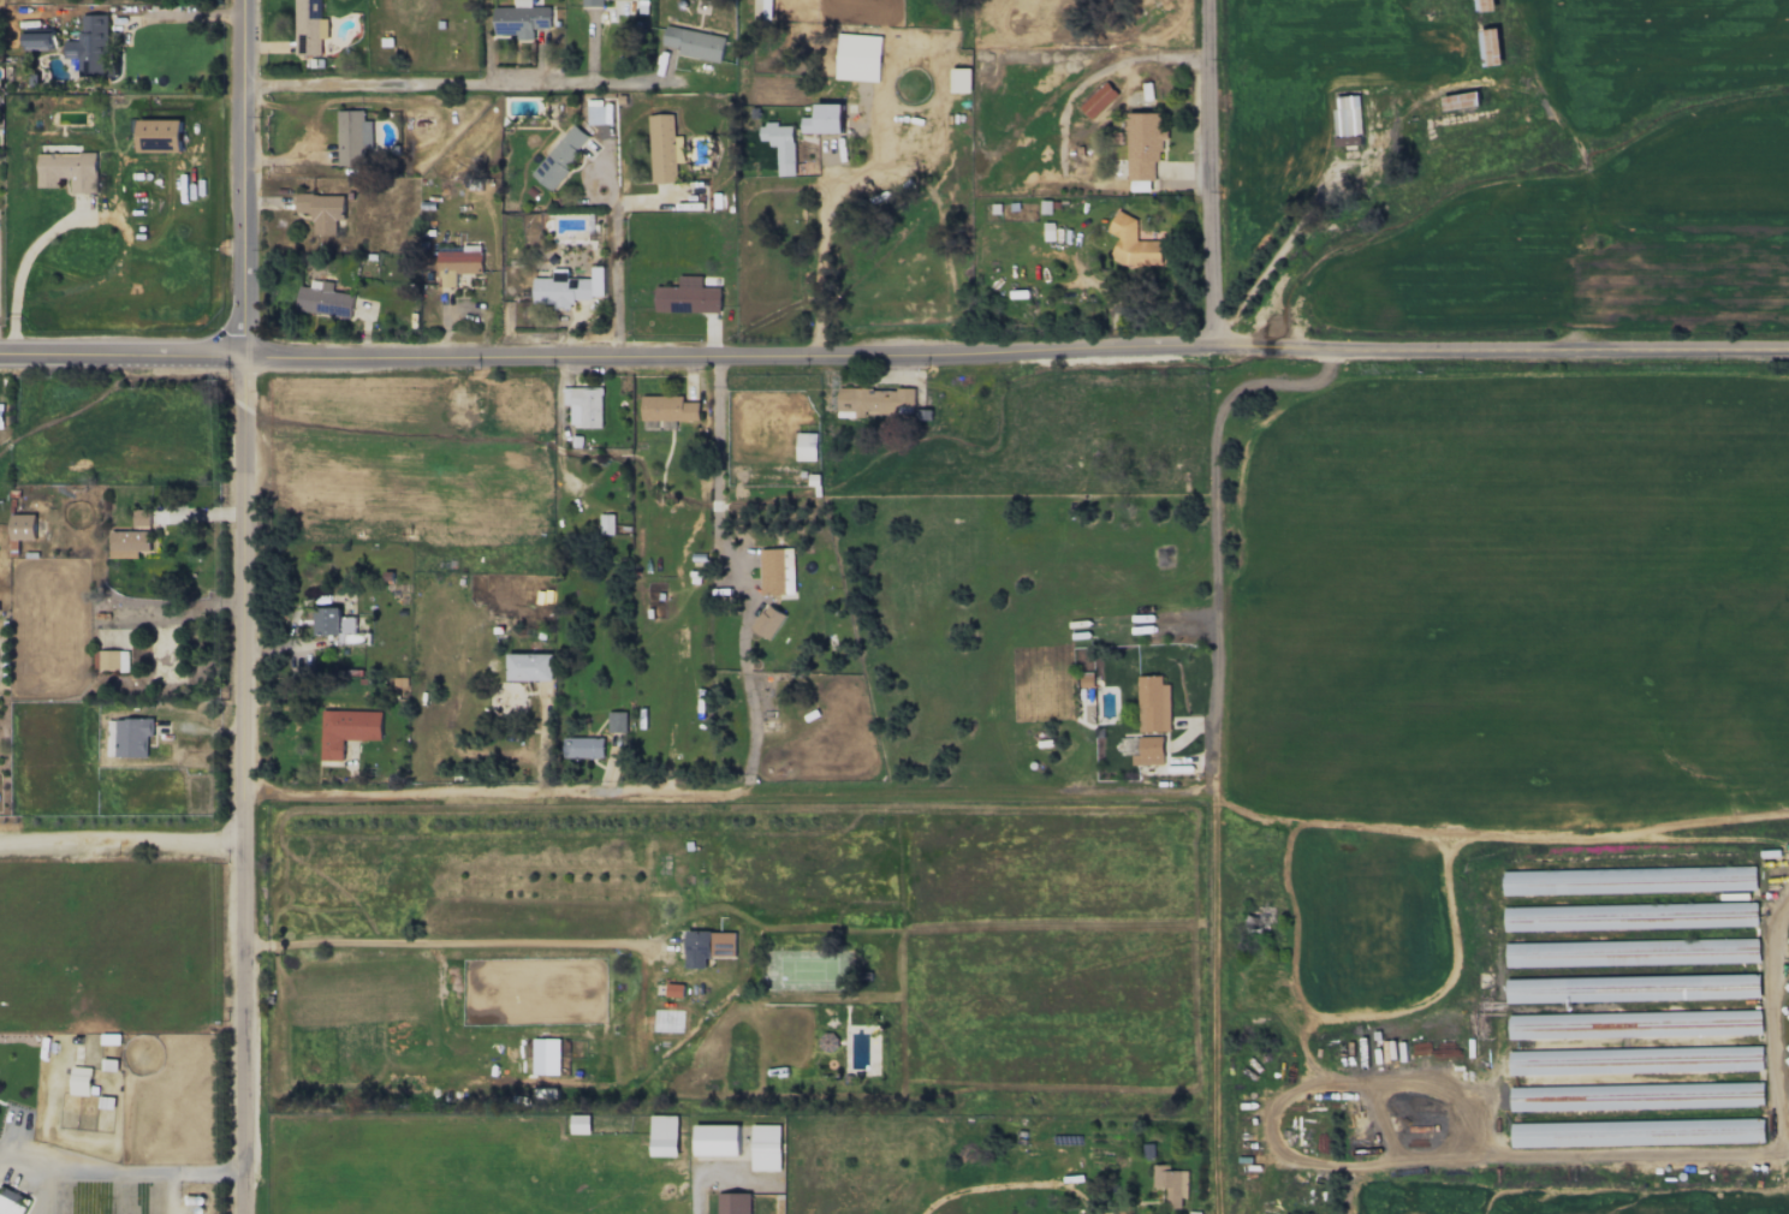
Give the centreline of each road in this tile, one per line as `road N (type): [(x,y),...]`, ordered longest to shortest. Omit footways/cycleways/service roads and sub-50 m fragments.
road 1 (residential): [(1788,352),(1197,347),(245,359)]
road 2 (residential): [(1197,347),(1219,481),(1220,1213)]
road 3 (residential): [(245,359),(246,1213)]
road 4 (residential): [(1222,852),(1788,845)]
road 5 (track): [(745,793),(1158,793),(1185,788),(1222,752)]
road 6 (tertiary): [(245,0),(245,359)]
road 7 (residential): [(1217,347),(1216,0)]
road 8 (residential): [(245,845),(0,849)]
road 9 (tertiary): [(245,359),(0,358)]

